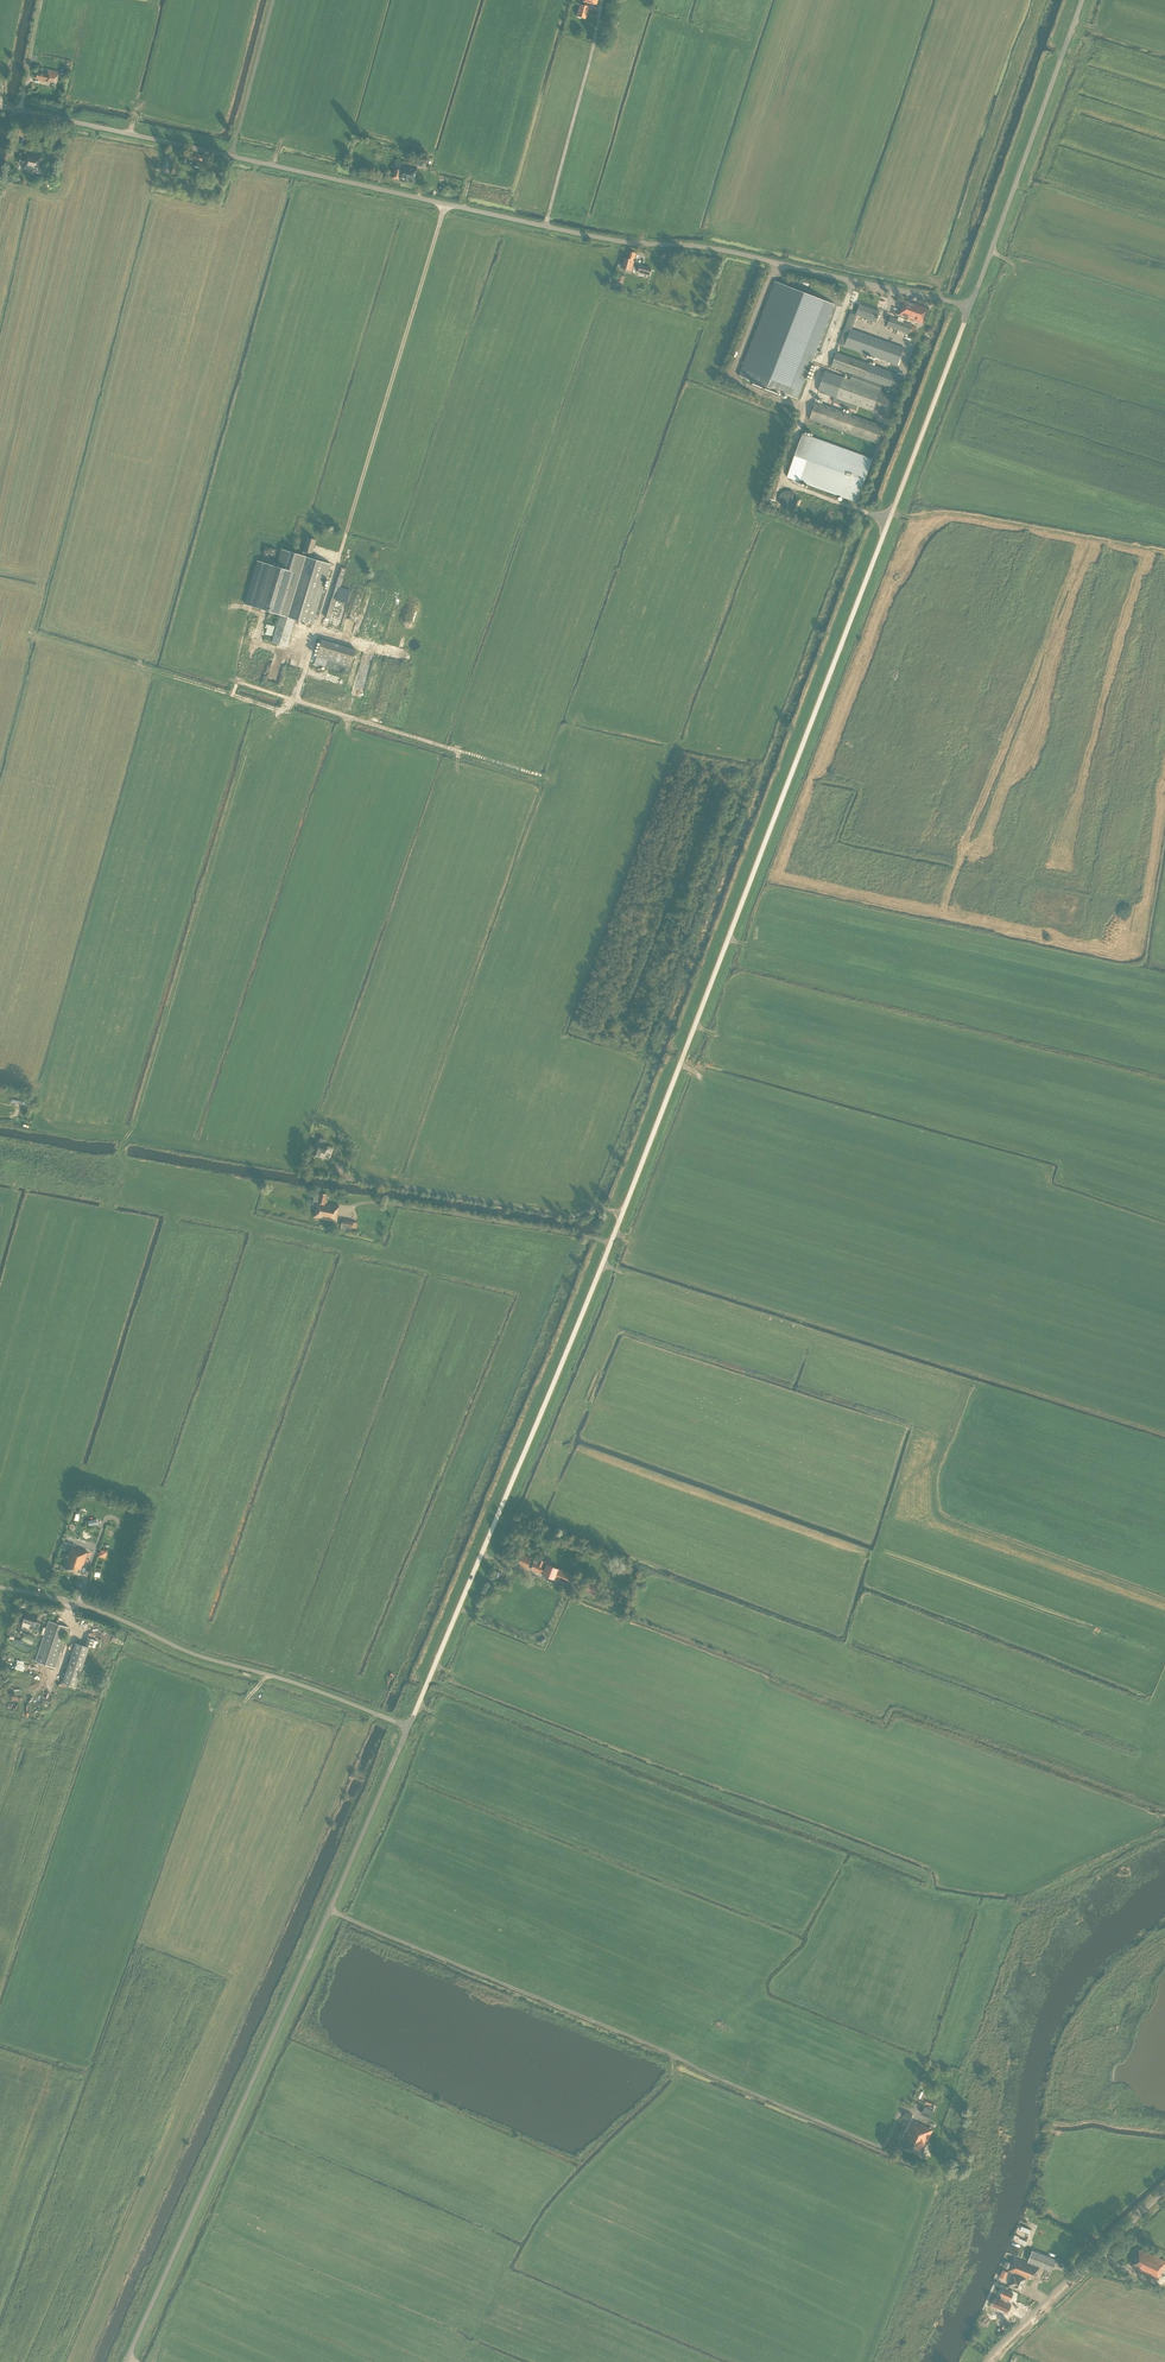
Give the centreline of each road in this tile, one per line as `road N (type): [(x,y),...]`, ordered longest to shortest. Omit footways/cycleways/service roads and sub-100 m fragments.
road 1 (unclassified): [(408,1726),(599,1274),(970,307)]
road 2 (unclassified): [(970,307),(717,250),(545,227),(0,106)]
road 3 (unclassified): [(125,2361),(408,1726)]
road 4 (unclassified): [(0,1587),(103,1612),(183,1650),(408,1726)]
road 5 (unclassified): [(970,307),(1083,0)]
road 6 (tertiary): [(986,2361),(1164,2189)]

